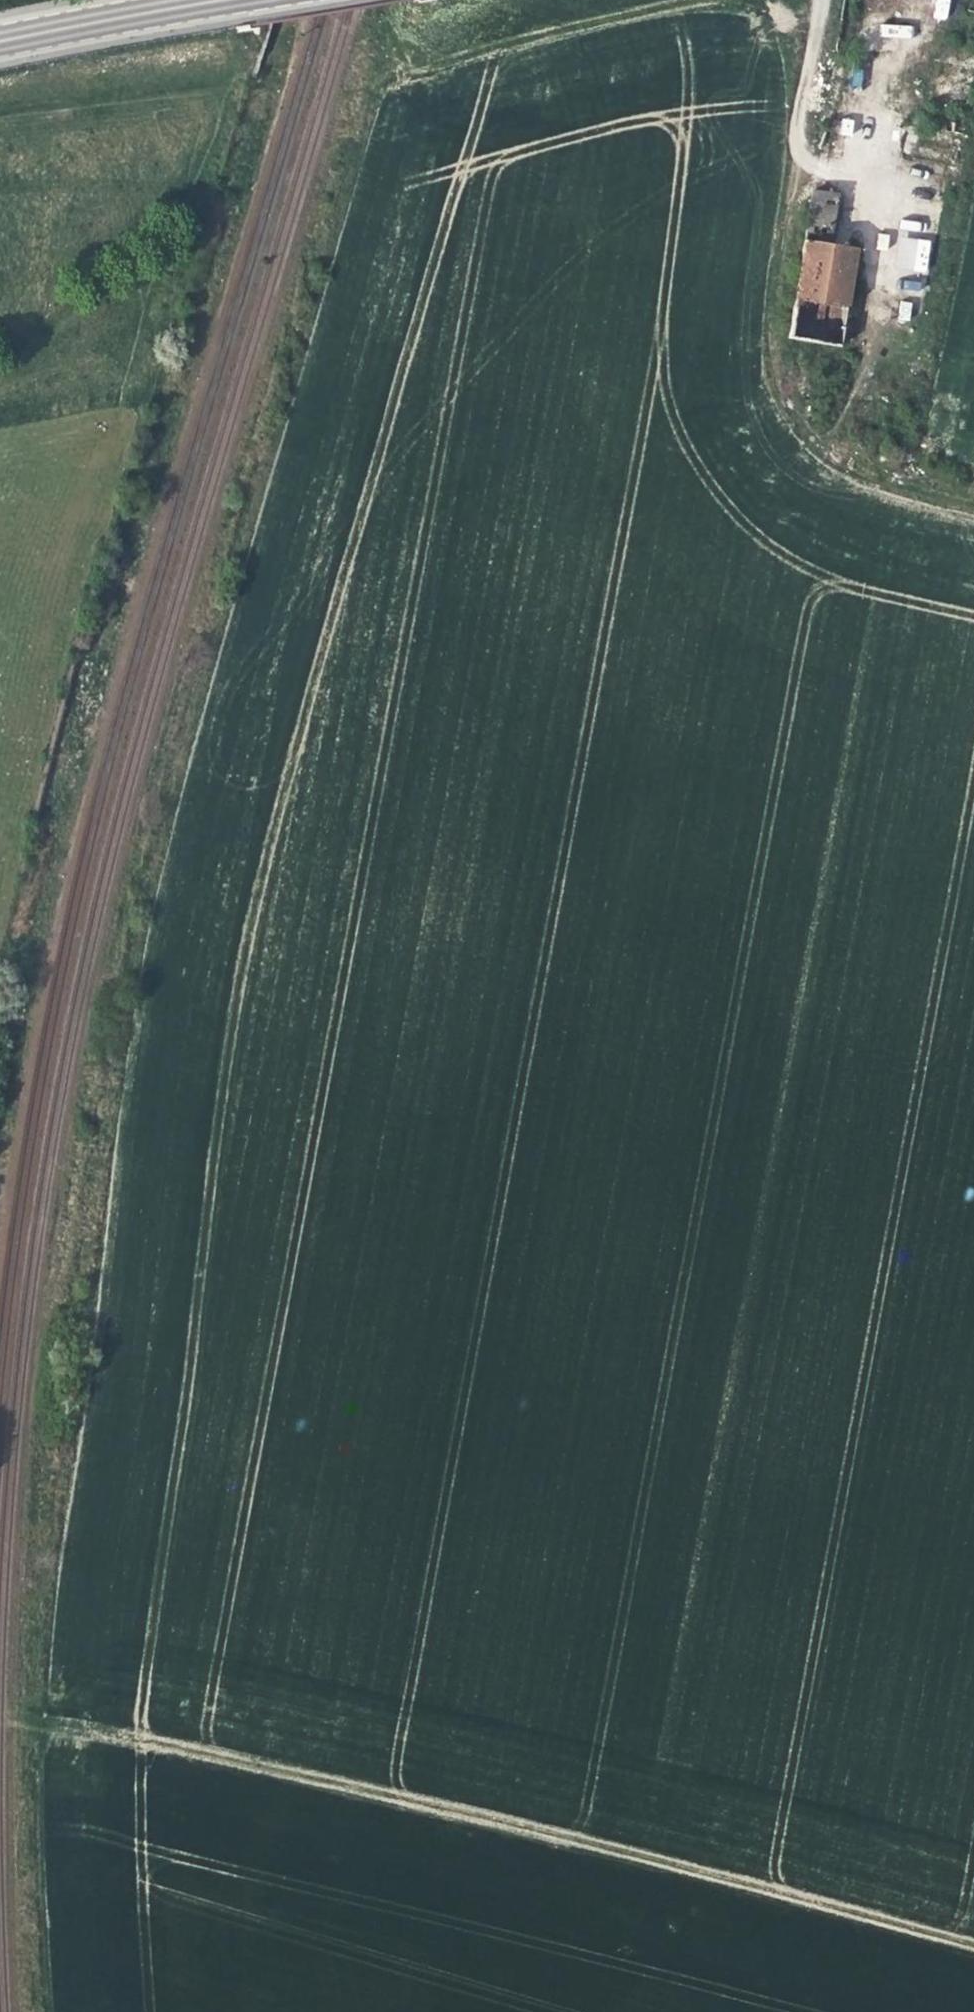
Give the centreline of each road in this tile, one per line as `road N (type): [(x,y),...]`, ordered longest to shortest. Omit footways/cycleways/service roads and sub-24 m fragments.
road 1 (track): [(973,1951),(502,1823),(57,1718)]
road 2 (track): [(973,494),(848,463),(807,420),(783,380),(772,326),(817,33)]
road 3 (primary): [(0,41),(211,0)]

